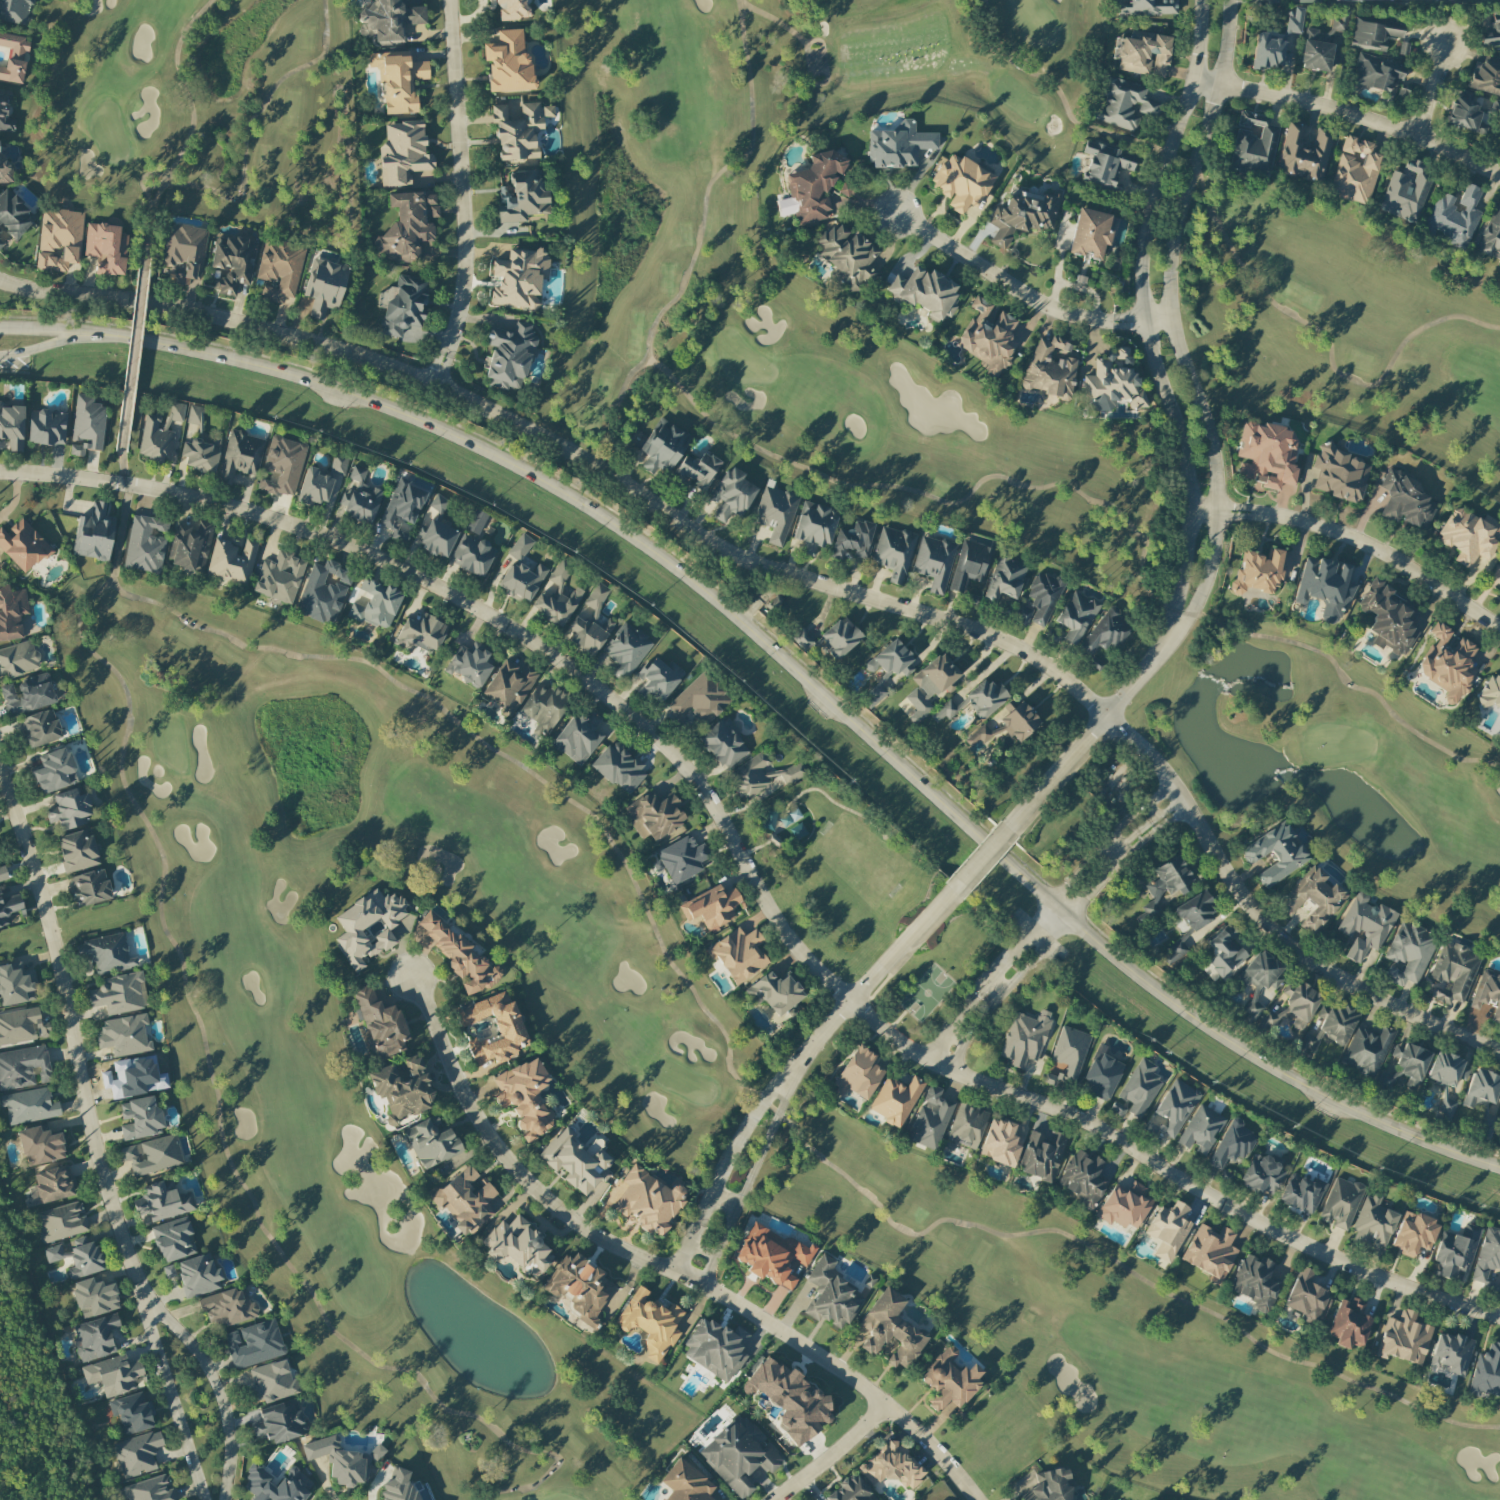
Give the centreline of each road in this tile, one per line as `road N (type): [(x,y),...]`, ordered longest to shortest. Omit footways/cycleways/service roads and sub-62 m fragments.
road 1 (residential): [(0,470),(216,501),(341,543),(487,621),(603,690),(655,733),(711,802),(741,867),(799,955),(849,1004),(931,1062),(1067,1117),(1327,1257),(1499,1318)]
road 2 (residential): [(0,281),(229,321),(431,381),(539,420),(761,558),(1028,652),(1150,755),(1226,873),(1283,939),(1398,1005),(1499,1047)]
road 3 (secondary): [(114,335),(262,367),(399,414),(601,516),(717,601),(971,829)]
road 4 (residential): [(406,966),(450,1076),(542,1202),(831,1363),(946,1463),(973,1499)]
road 5 (residential): [(0,778),(54,950),(123,1249),(204,1499)]
road 6 (residential): [(1173,633),(1201,593),(1221,510),(1205,416),(1170,319),(1170,244),(1223,84),(1230,0)]
road 7 (residential): [(1202,0),(1194,79),(1144,226),(1142,260),(1143,320),(1173,410),(1189,509),(1173,633)]
road 8 (secondary): [(1054,903),(1171,1001),(1276,1073),(1499,1171)]
road 9 (residential): [(431,381),(463,264),(445,0)]
road 10 (residential): [(1189,509),(1329,528),(1499,627)]
road 11 (residential): [(1194,79),(1344,112),(1499,172)]
road 12 (residential): [(1170,319),(1056,311),(893,210)]
road 13 (residential): [(223,1499),(223,1409),(199,1355),(152,1310),(123,1249)]
road 14 (residential): [(1007,828),(1173,633)]
road 15 (residential): [(805,1057),(743,1130),(687,1245)]
road 16 (residential): [(951,891),(805,1057)]
road 17 (residential): [(715,1257),(805,1057)]
road 18 (residential): [(990,1006),(1127,848)]
road 19 (residential): [(884,1406),(768,1499)]

